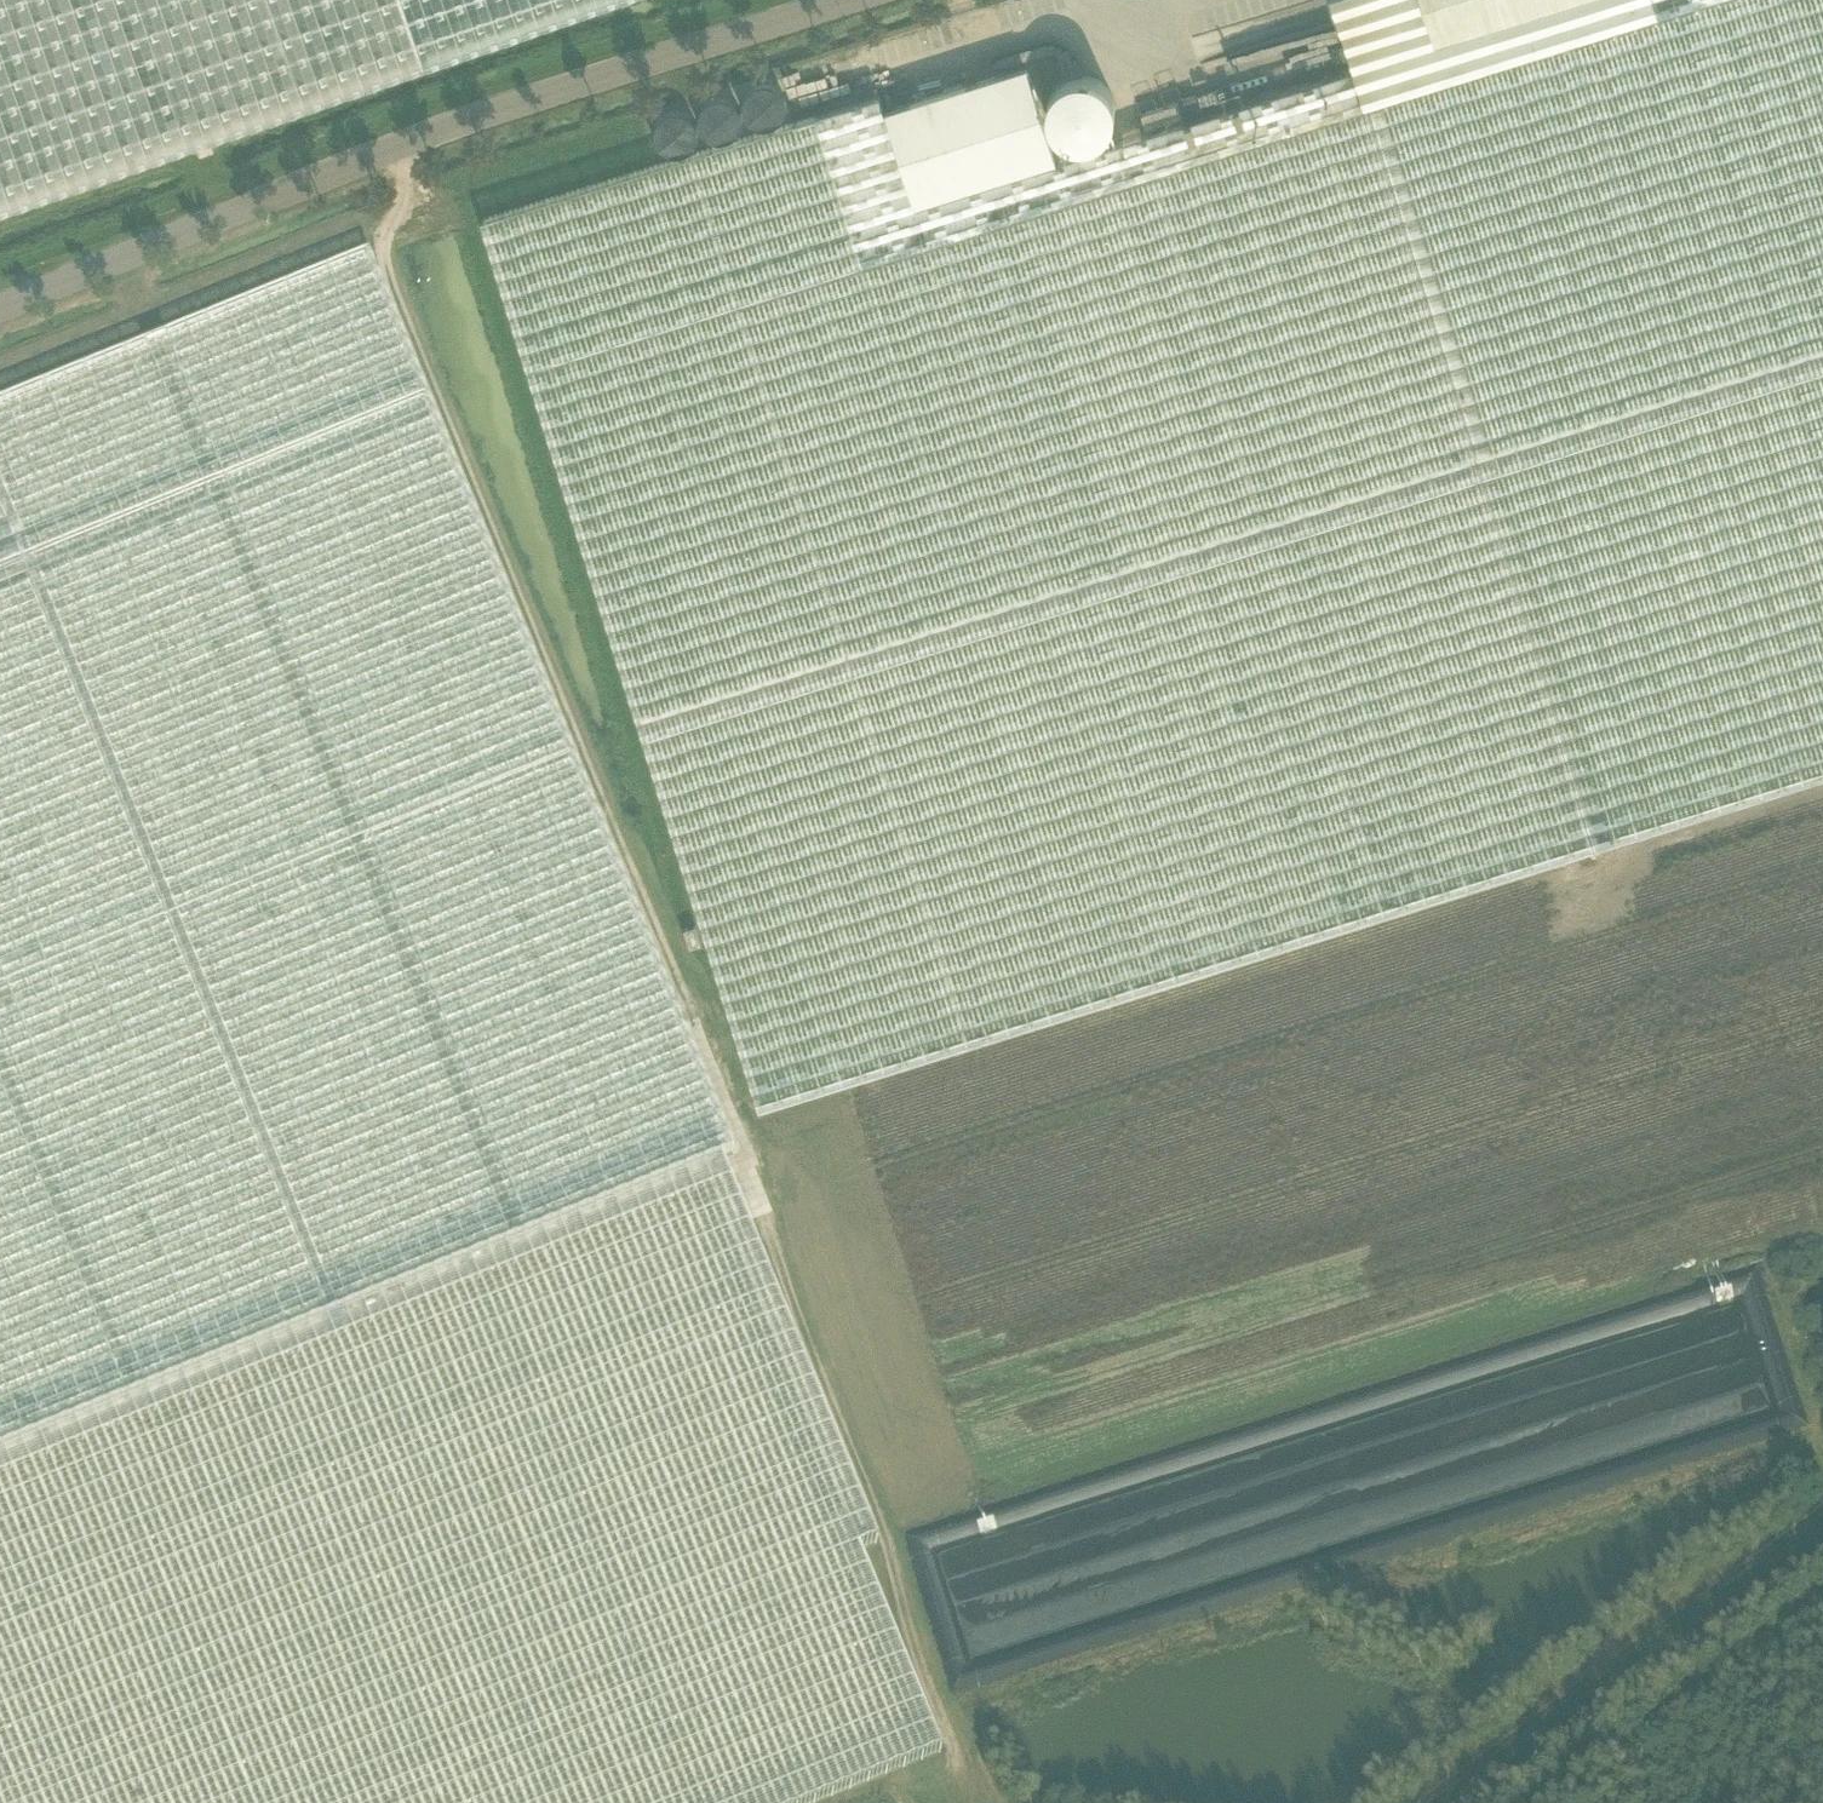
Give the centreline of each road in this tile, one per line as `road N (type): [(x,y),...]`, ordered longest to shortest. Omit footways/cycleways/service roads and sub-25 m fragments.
road 1 (track): [(401,143),(404,201),(381,256),(737,1129),(885,1539),(905,1619),(967,1773),(998,1802)]
road 2 (unclassified): [(844,0),(431,131),(0,309)]
road 3 (track): [(1822,1503),(1424,1802)]
road 4 (track): [(1560,1802),(1822,1595)]

